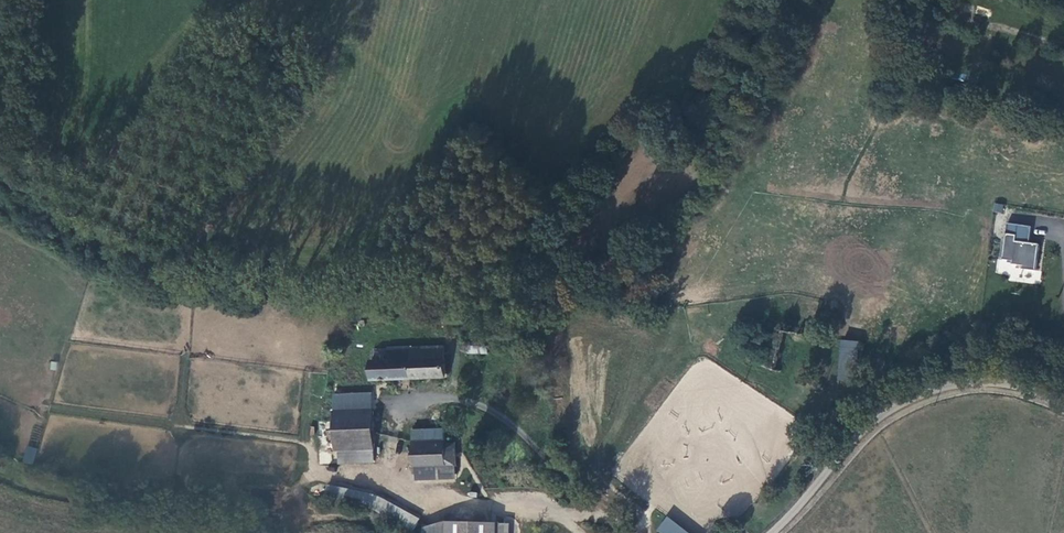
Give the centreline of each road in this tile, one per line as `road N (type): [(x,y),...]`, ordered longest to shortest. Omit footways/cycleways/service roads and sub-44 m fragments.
road 1 (unclassified): [(633,532),(503,419),(440,397),(397,404),(390,476),(409,494),(489,512),(554,512),(581,532)]
road 2 (unclassified): [(1063,401),(998,378),(916,393),(878,416),(766,532)]

